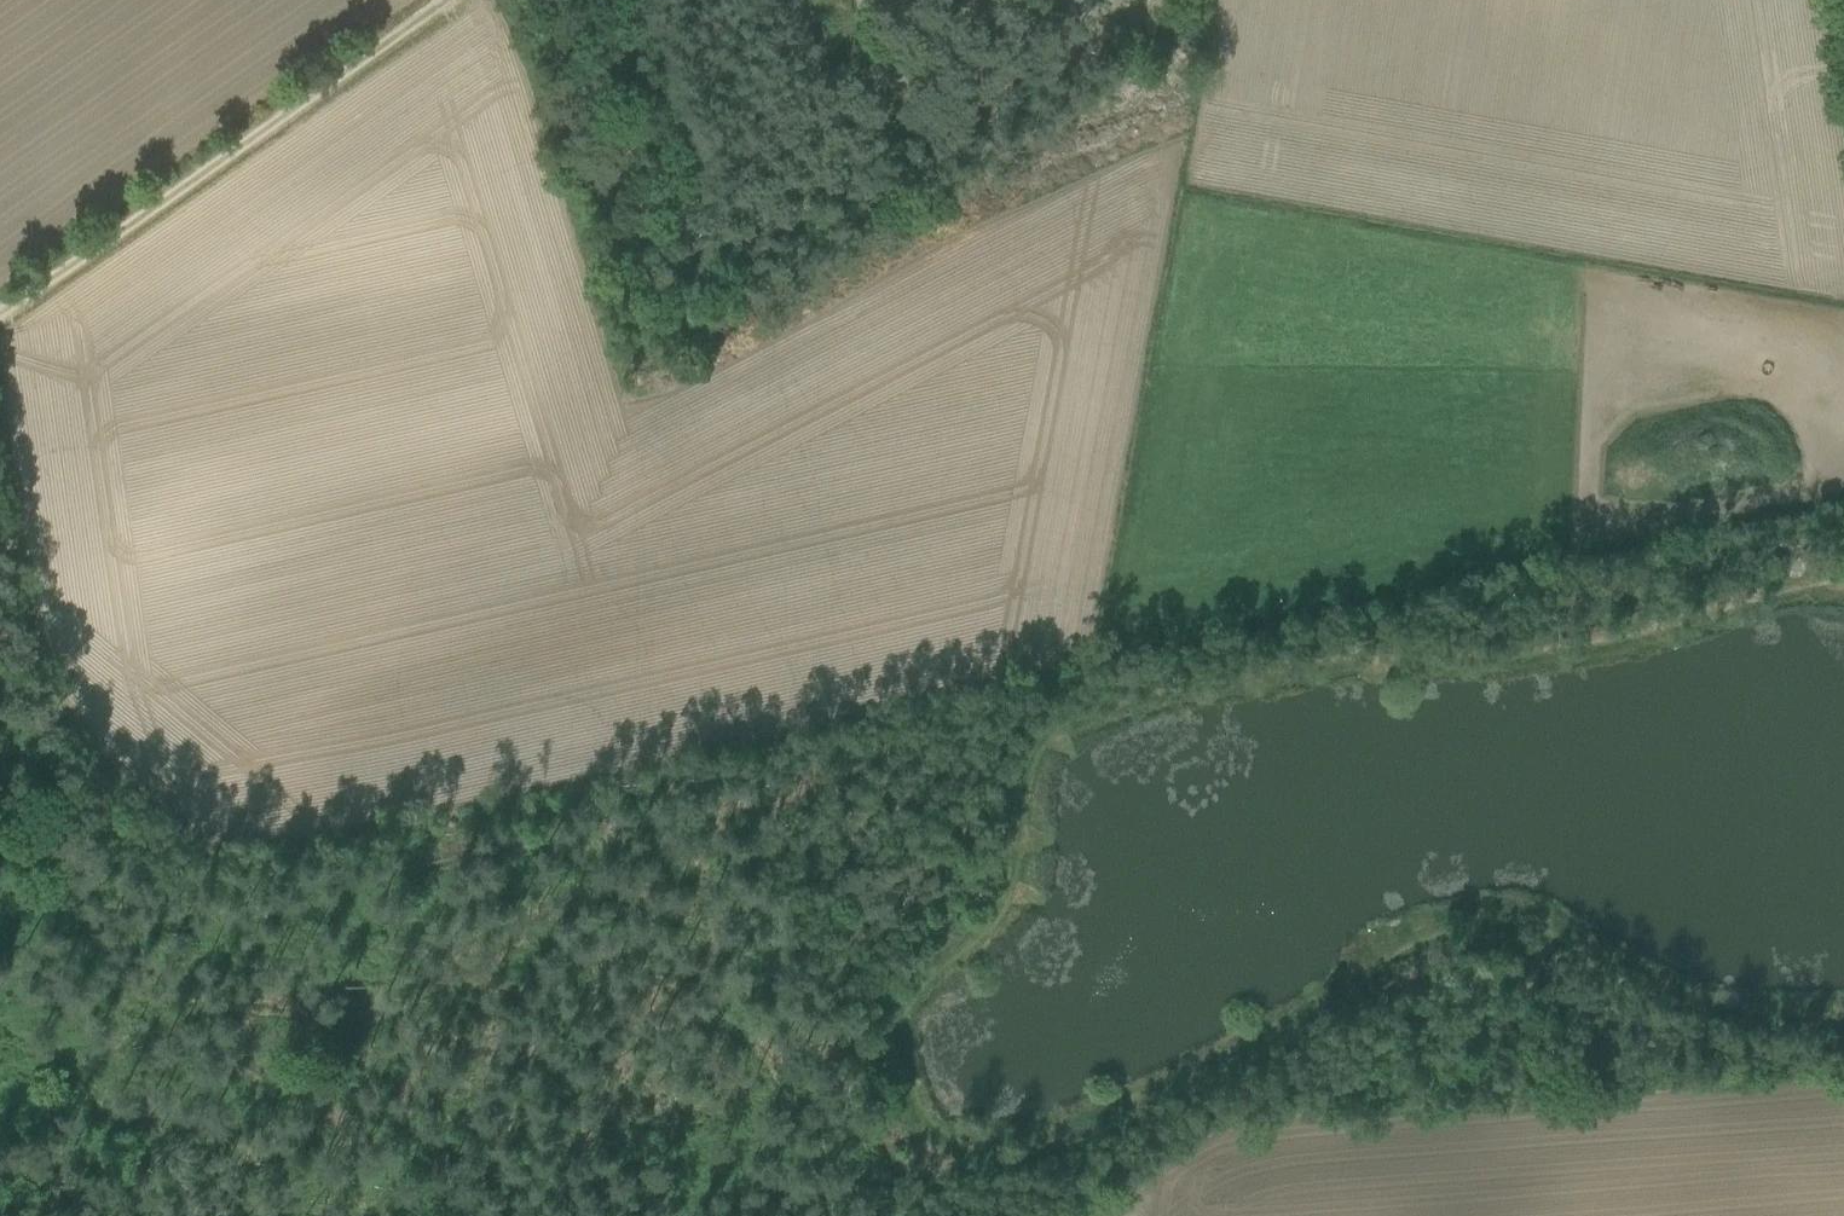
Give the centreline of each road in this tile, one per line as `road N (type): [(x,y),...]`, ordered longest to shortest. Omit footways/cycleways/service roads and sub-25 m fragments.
road 1 (track): [(0,301),(443,0)]

